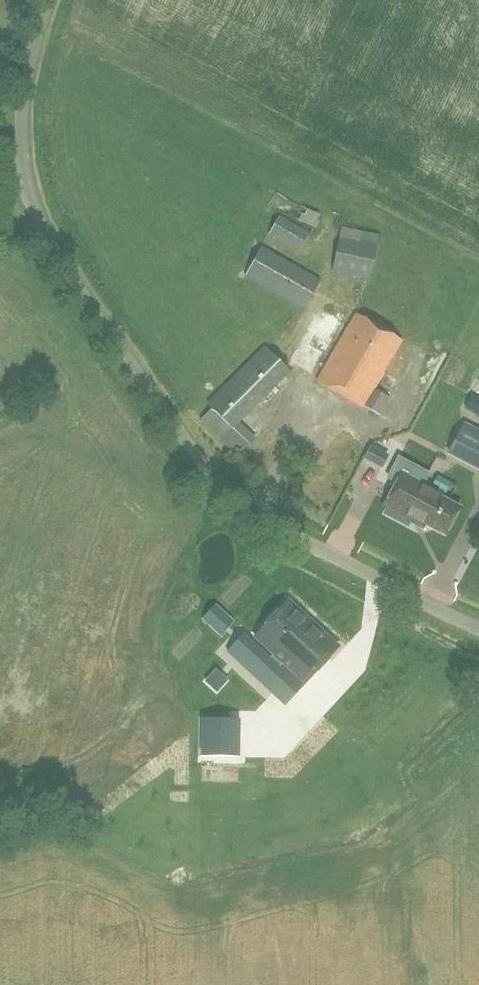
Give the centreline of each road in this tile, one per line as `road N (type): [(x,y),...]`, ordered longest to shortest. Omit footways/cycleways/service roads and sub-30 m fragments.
road 1 (unclassified): [(478,626),(248,505),(206,465),(134,368),(49,239),(26,176),(22,123),(49,0)]

